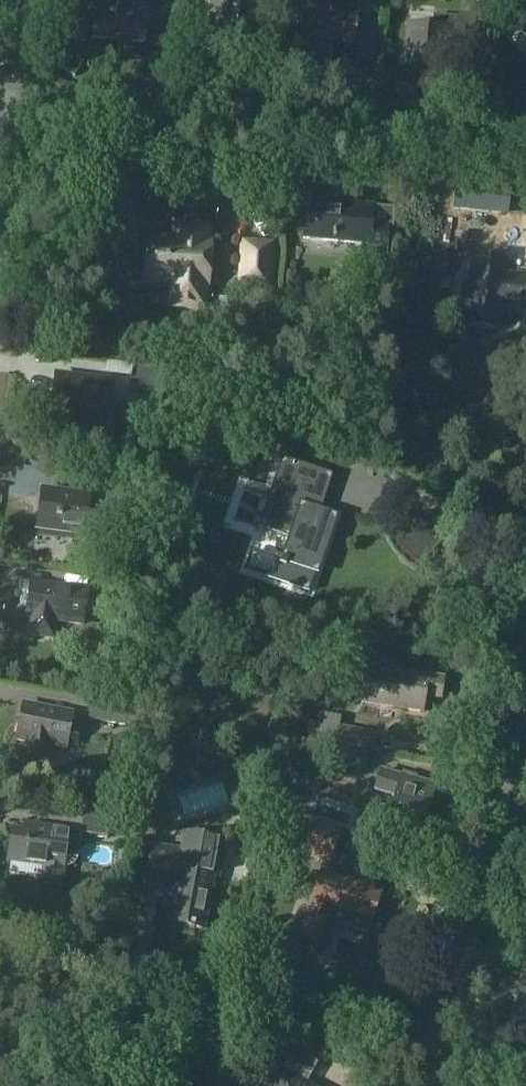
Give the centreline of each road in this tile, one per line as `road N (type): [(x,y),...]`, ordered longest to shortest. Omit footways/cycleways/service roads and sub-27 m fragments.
road 1 (residential): [(525,149),(18,101)]
road 2 (unclassified): [(420,1085),(443,1046),(525,733)]
road 3 (residential): [(0,241),(18,101)]

